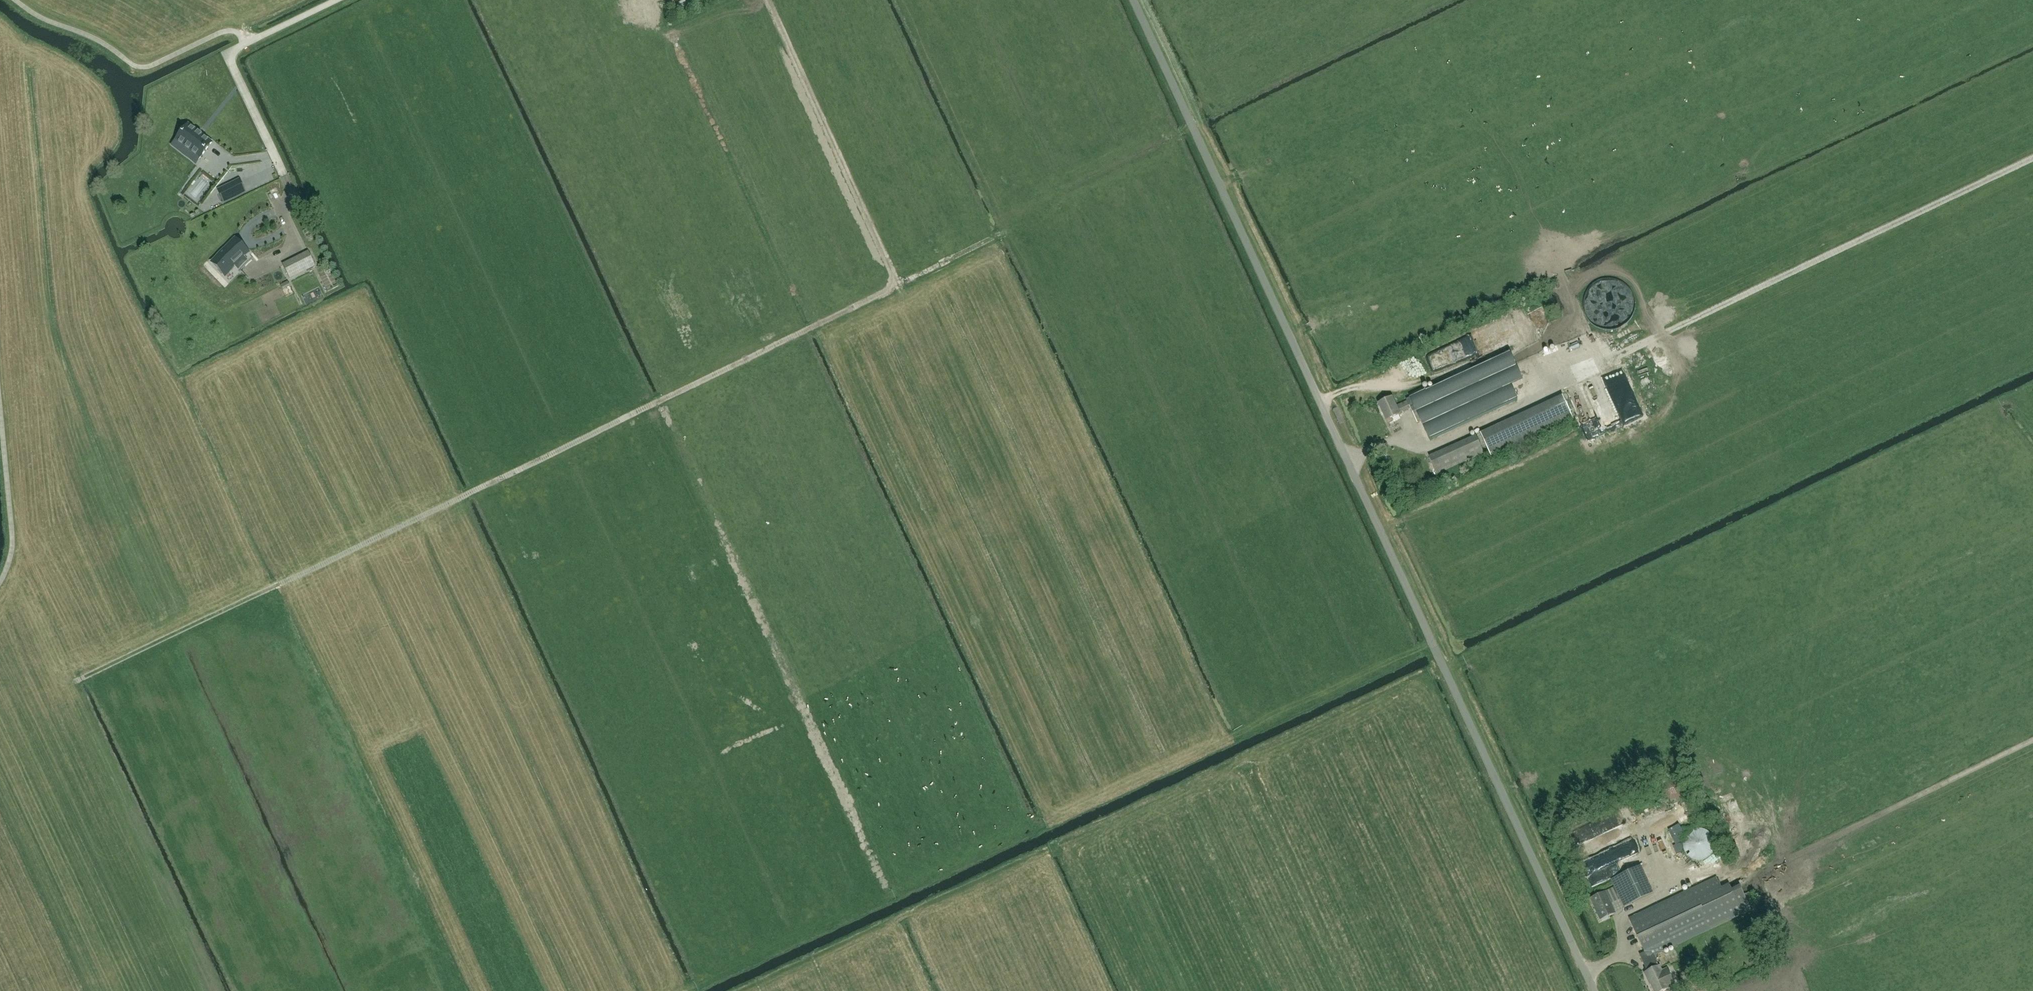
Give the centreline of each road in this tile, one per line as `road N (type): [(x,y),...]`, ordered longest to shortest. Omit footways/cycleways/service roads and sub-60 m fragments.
road 1 (unclassified): [(1595,990),(1134,0)]

